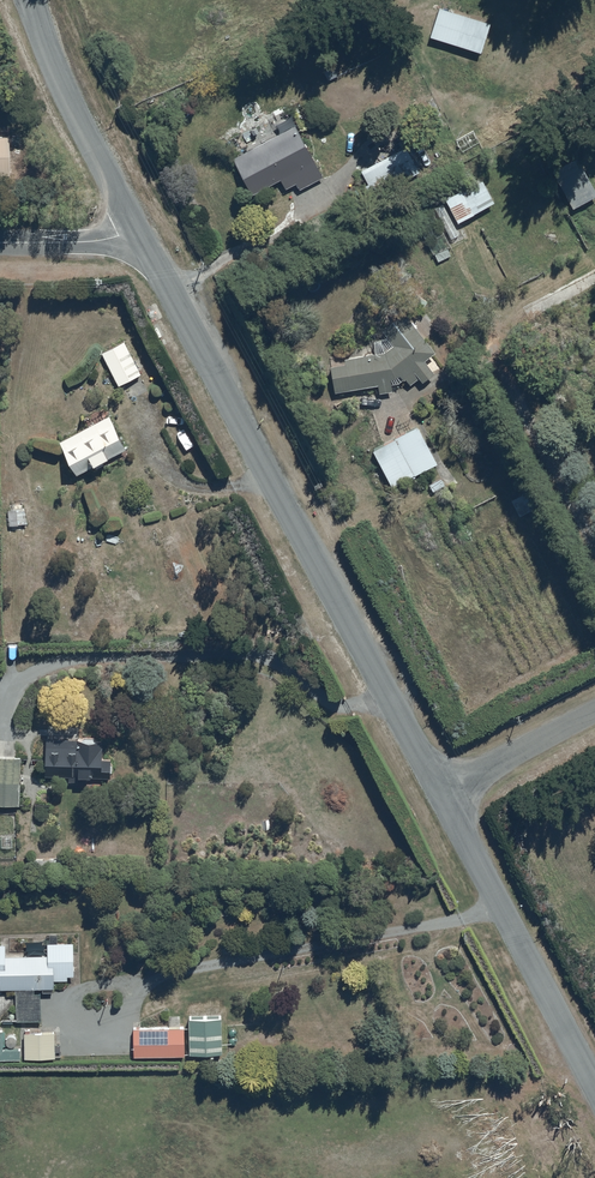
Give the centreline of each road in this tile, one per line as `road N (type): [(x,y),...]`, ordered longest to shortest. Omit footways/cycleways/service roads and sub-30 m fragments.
road 1 (unclassified): [(135,227),(438,793)]
road 2 (unclassified): [(438,793),(594,1090)]
road 3 (unclassified): [(31,0),(69,106),(135,227)]
road 4 (unclassified): [(438,793),(594,710)]
road 5 (unclassified): [(0,243),(90,241),(135,227)]

